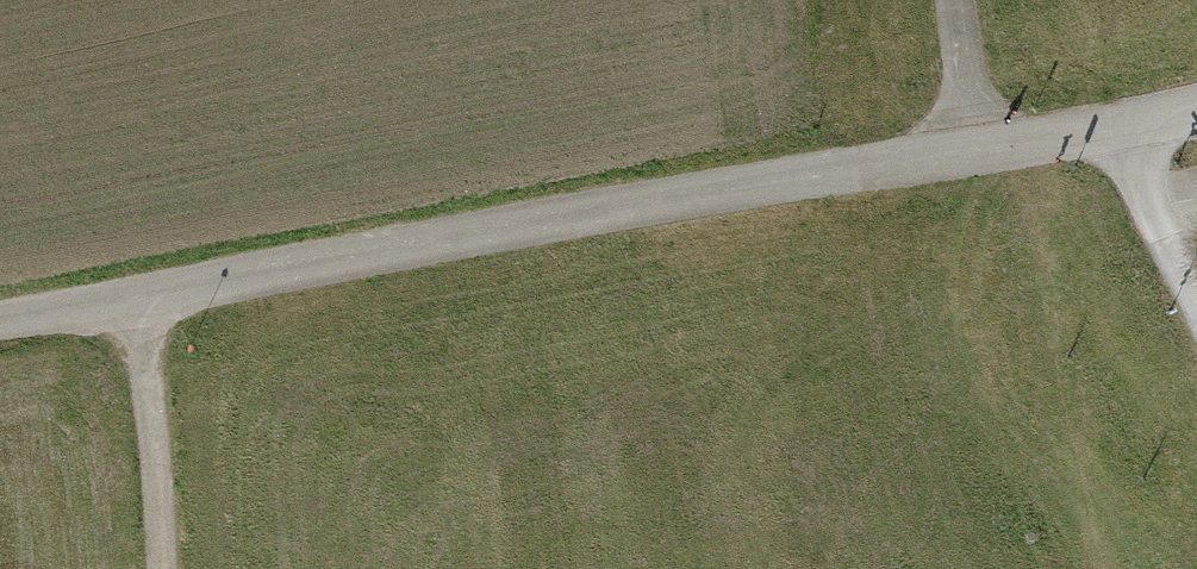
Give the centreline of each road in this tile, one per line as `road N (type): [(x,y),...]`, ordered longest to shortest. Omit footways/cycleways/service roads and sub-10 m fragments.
road 1 (unclassified): [(967,155),(0,326)]
road 2 (track): [(128,301),(150,383),(164,568)]
road 3 (residential): [(1196,114),(967,155)]
road 4 (track): [(1126,128),(1145,193),(1196,308)]
road 5 (track): [(967,155),(947,0)]

